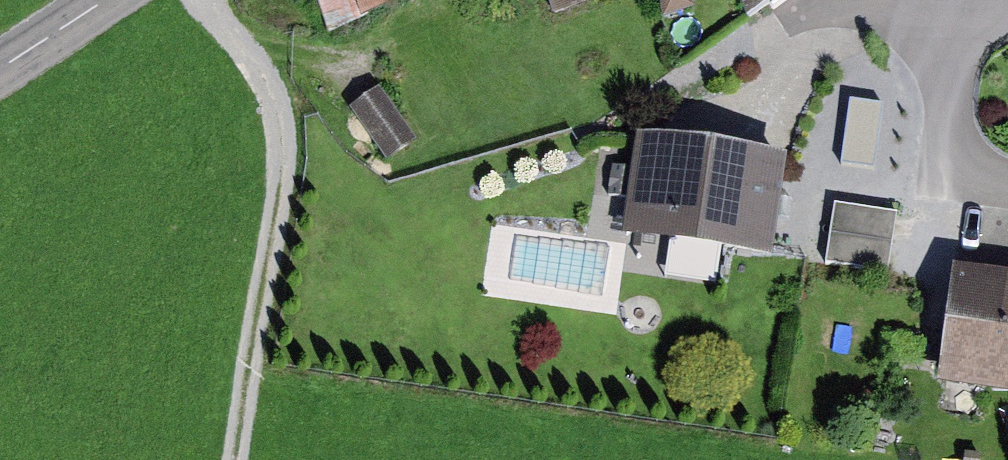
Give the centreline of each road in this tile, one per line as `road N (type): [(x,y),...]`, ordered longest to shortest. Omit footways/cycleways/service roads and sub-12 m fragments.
road 1 (track): [(229,459),(282,200),(282,113),(207,0)]
road 2 (tertiary): [(106,0),(0,70)]

